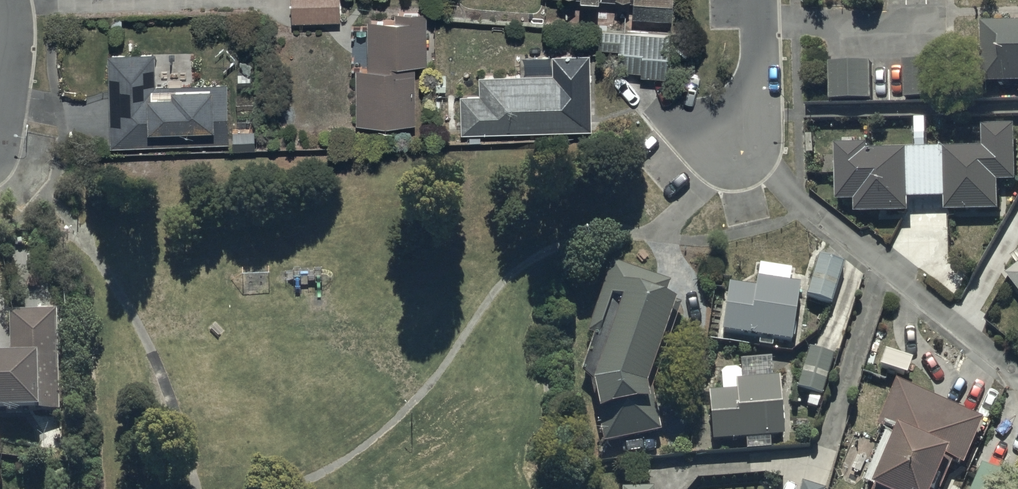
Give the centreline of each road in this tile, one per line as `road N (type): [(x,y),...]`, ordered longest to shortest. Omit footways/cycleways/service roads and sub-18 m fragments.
road 1 (residential): [(759,0),(761,115),(732,140)]

